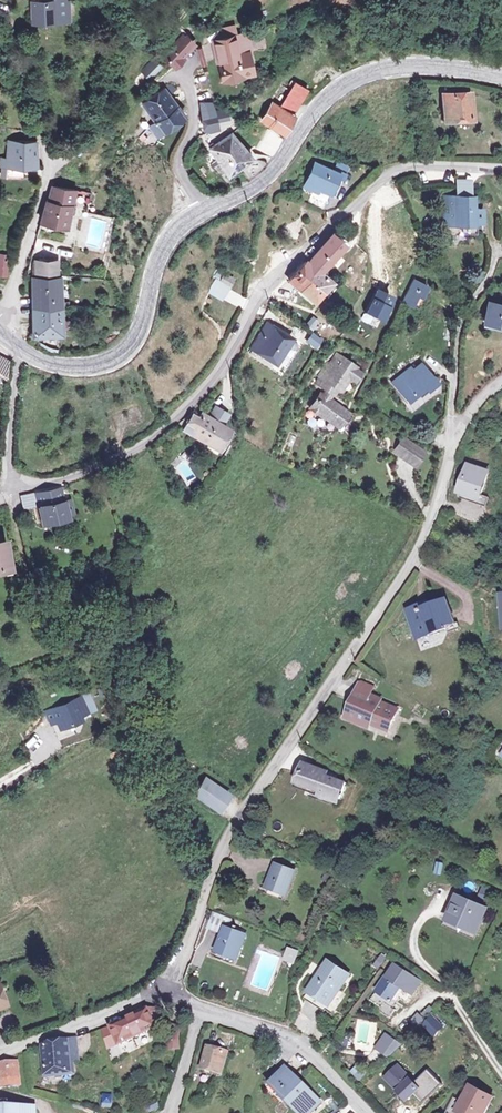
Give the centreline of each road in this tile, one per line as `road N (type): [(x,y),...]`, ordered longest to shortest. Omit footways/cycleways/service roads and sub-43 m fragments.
road 1 (residential): [(501,170),(394,172),(255,300),(210,382),(174,419),(133,450),(8,493)]
road 2 (residential): [(165,991),(235,820),(412,559),(441,494),(447,459)]
road 3 (secondary): [(501,75),(409,66),(360,74),(322,101),(266,175),(195,213)]
road 4 (residential): [(0,41),(18,57),(36,98),(49,169),(0,311)]
road 5 (secondary): [(195,213),(161,246),(130,346),(78,367),(16,346)]
road 6 (residential): [(165,991),(302,1046),(367,1112)]
road 7 (residential): [(447,459),(458,321),(492,268),(494,246)]
road 8 (residential): [(0,1056),(165,991)]
road 9 (residential): [(8,493),(16,346)]
road 10 (residential): [(183,74),(193,123),(176,164),(195,213)]

